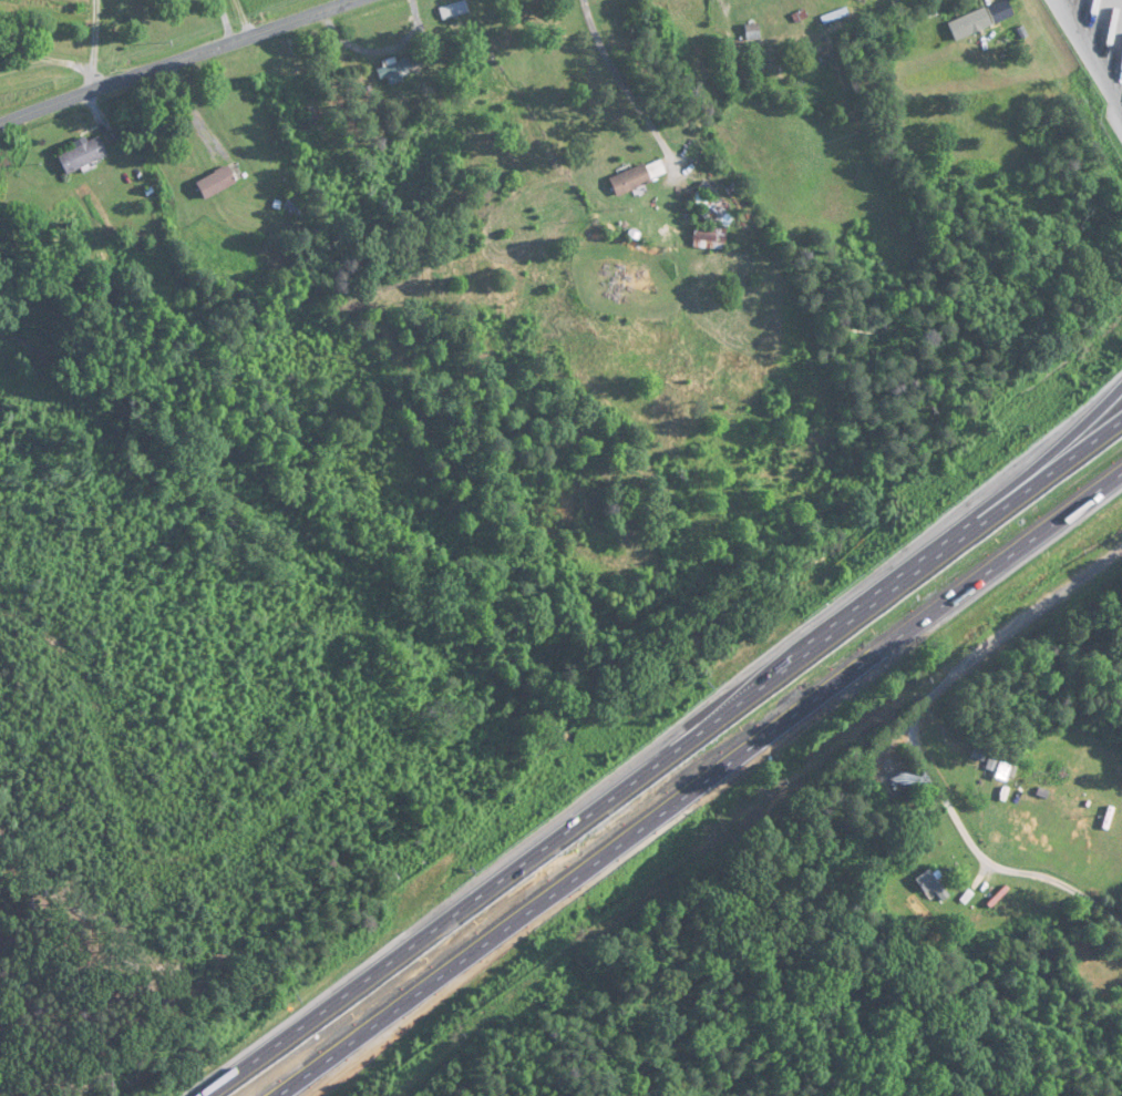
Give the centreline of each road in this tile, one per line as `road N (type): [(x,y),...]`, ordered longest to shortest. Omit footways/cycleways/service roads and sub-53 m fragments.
road 1 (motorway): [(1121,411),(203,1095)]
road 2 (motorway): [(275,1095),(1121,463)]
road 3 (motorway): [(1121,372),(825,629)]
road 4 (tertiary): [(0,129),(367,0)]
road 5 (residential): [(923,703),(913,737),(986,862),(1047,877),(1121,918)]
road 6 (tertiary): [(923,703),(1121,547)]

